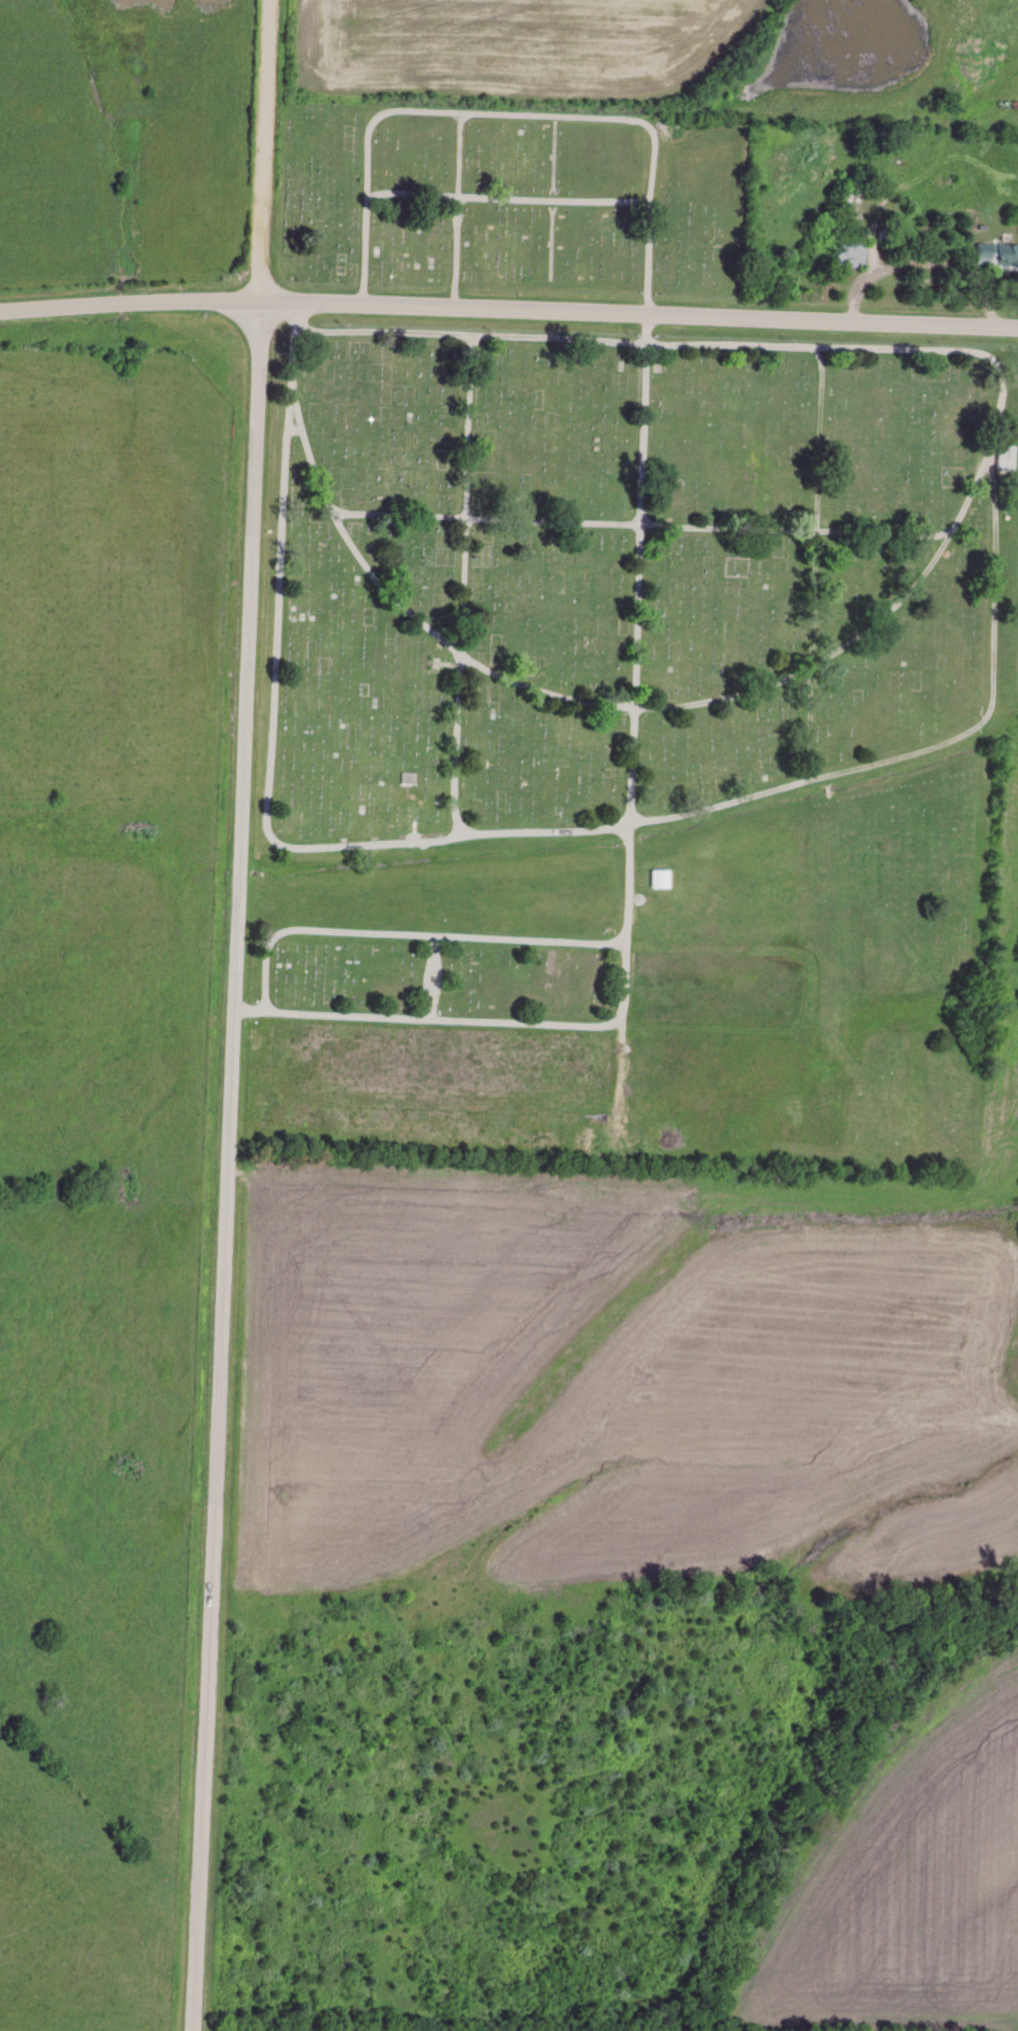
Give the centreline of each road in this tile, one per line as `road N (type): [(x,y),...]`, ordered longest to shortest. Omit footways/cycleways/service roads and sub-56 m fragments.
road 1 (tertiary): [(197,2030),(262,303)]
road 2 (tertiary): [(1017,327),(262,303),(0,312)]
road 3 (residential): [(262,303),(275,0)]

